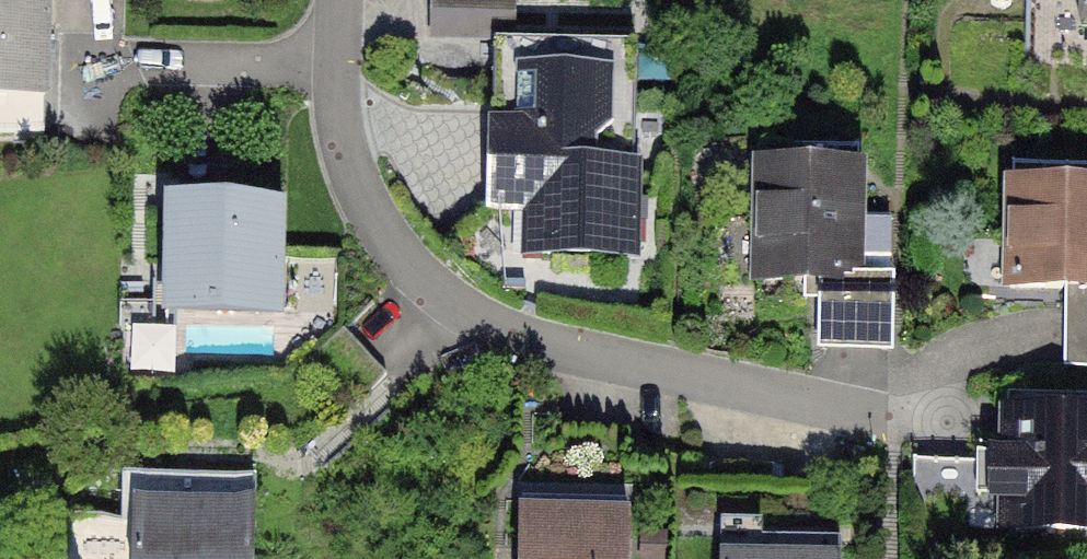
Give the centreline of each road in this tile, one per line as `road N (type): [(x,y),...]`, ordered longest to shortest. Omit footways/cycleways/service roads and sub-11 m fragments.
road 1 (residential): [(341,0),(339,120),(354,178),(404,258),(482,322),(539,344),(893,417),(991,408)]

